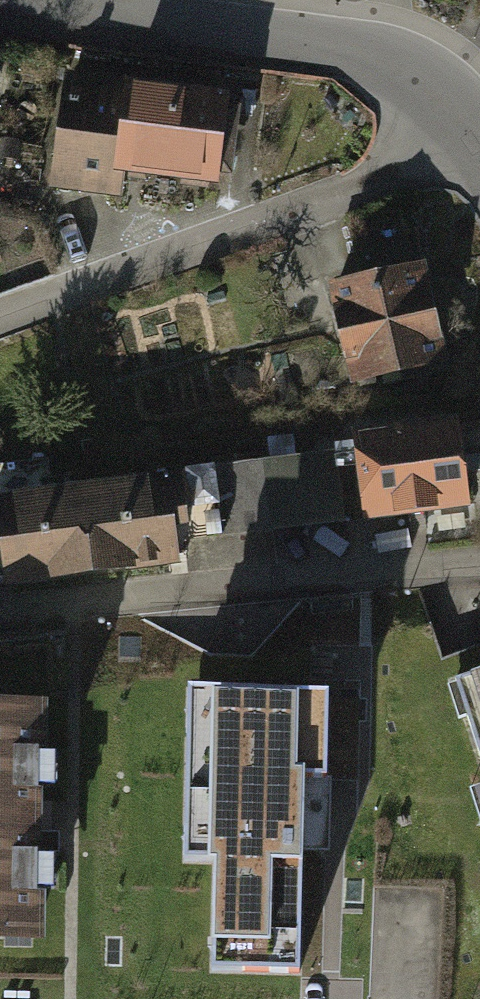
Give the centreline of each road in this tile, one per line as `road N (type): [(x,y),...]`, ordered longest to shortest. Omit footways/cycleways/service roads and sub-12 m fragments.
road 1 (residential): [(0,319),(479,156)]
road 2 (residential): [(0,616),(479,563)]
road 3 (residential): [(389,60),(0,8)]
road 4 (residential): [(479,139),(444,92),(389,60)]

